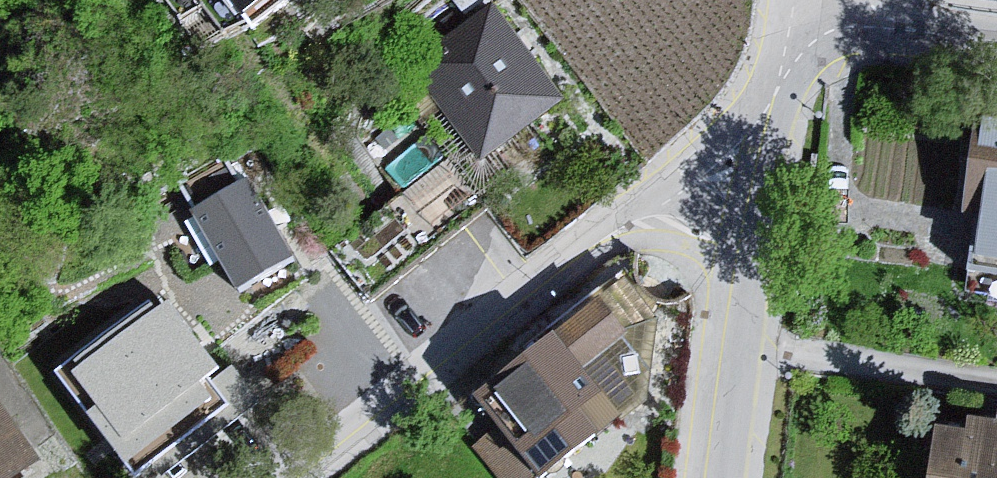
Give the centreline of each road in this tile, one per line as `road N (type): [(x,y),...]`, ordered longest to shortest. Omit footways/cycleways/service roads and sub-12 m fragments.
road 1 (residential): [(768,124),(299,477)]
road 2 (residential): [(723,477),(768,124)]
road 3 (residential): [(779,31),(996,49)]

